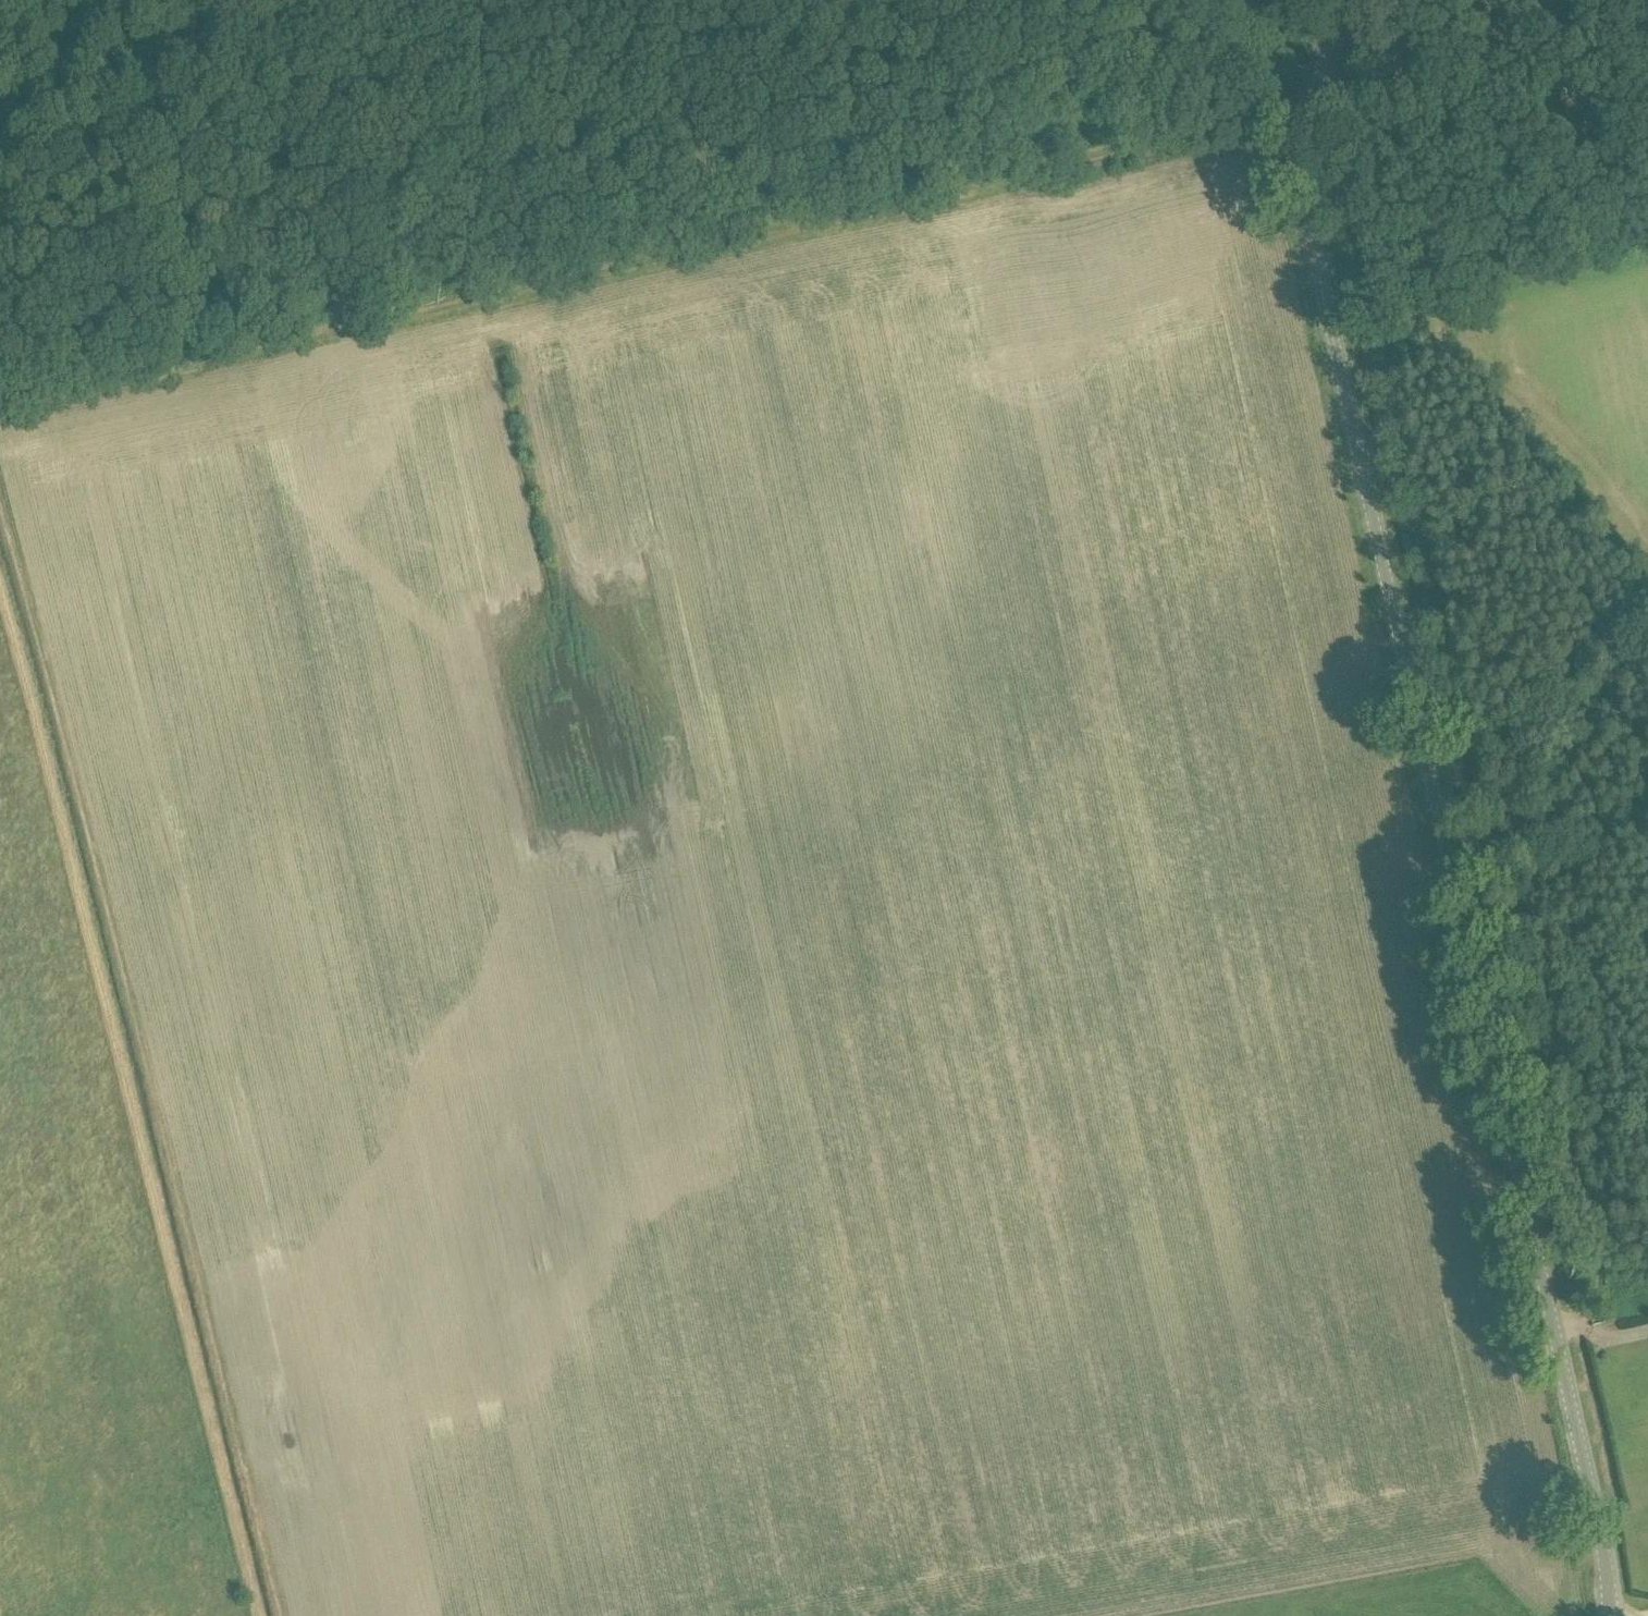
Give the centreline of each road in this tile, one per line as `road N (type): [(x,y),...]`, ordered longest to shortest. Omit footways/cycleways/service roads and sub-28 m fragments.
road 1 (tertiary): [(1614,1615),(1312,219),(1310,112),(1324,58),(1359,0)]

